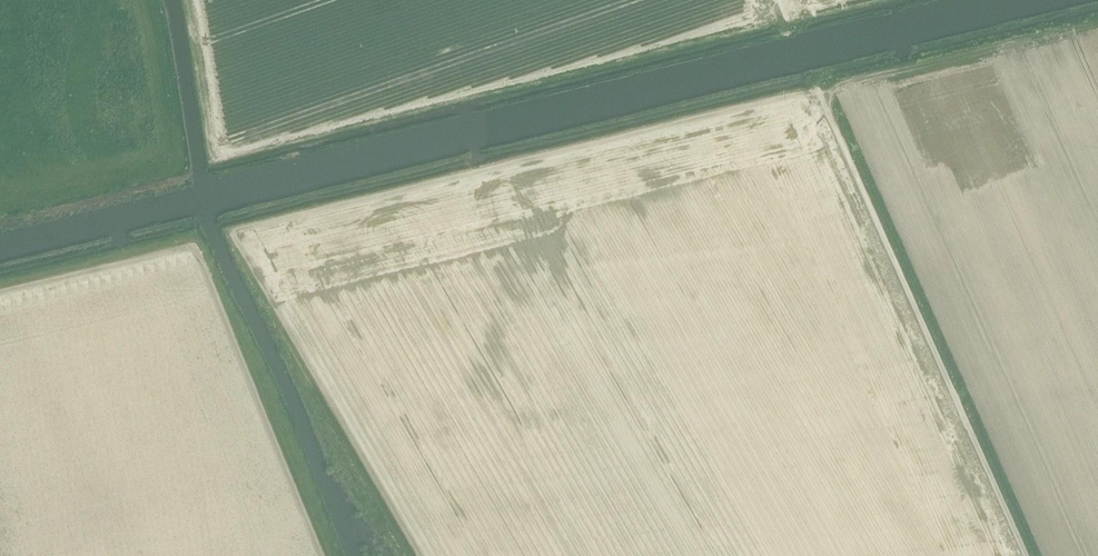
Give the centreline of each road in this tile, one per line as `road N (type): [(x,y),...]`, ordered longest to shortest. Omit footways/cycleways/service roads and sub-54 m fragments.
road 1 (track): [(1027,555),(818,88)]

